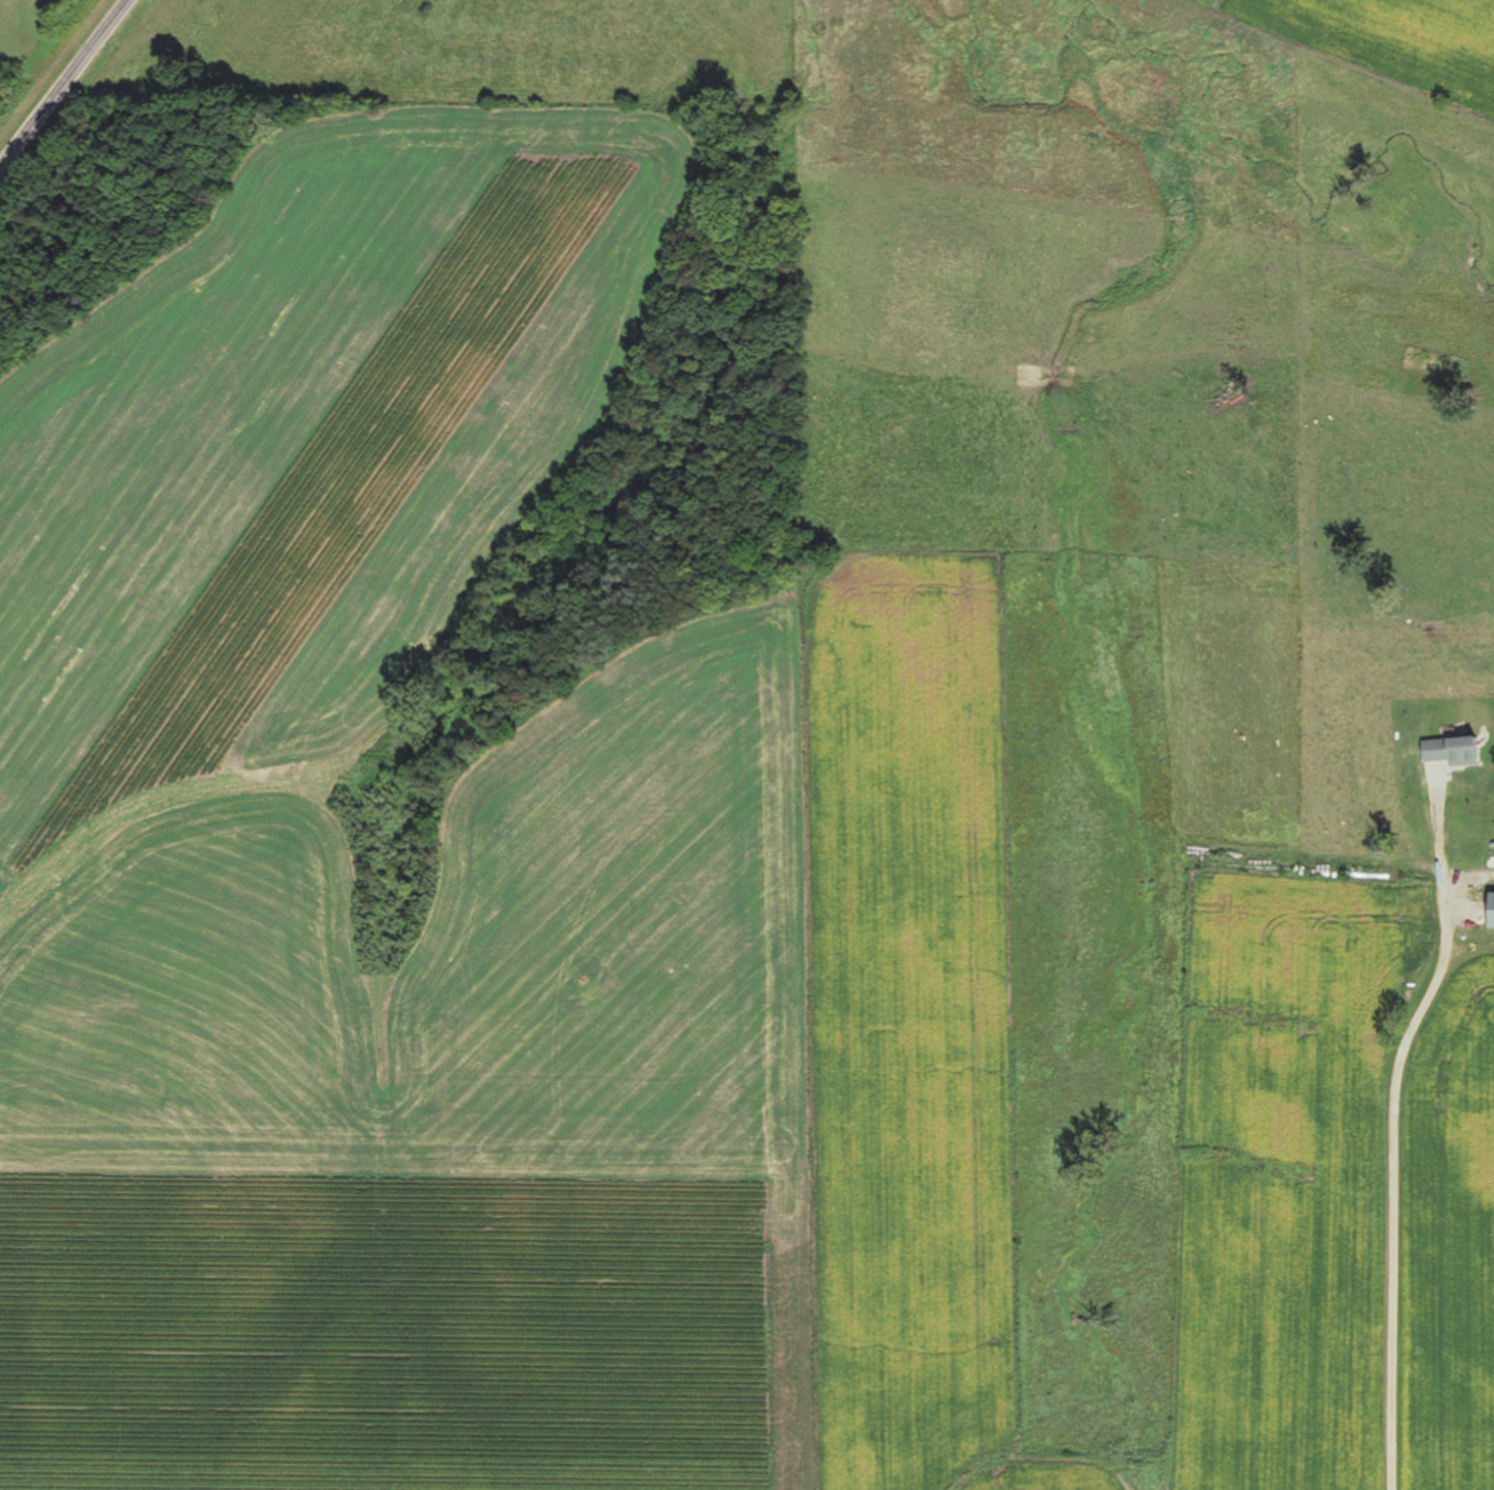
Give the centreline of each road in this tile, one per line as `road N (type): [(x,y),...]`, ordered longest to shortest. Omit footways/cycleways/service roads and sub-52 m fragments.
road 1 (residential): [(0,168),(130,0)]

